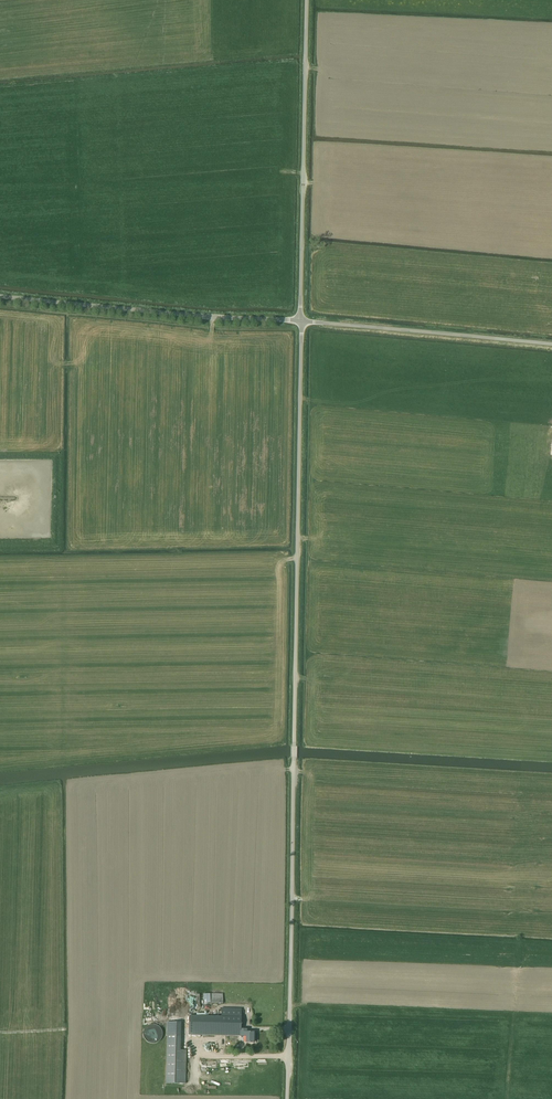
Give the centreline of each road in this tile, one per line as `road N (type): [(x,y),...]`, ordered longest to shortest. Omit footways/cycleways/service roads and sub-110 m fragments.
road 1 (unclassified): [(287,1098),(300,320)]
road 2 (unclassified): [(300,320),(305,0)]
road 3 (unclassified): [(300,320),(0,295)]
road 4 (unclassified): [(551,344),(300,320)]

